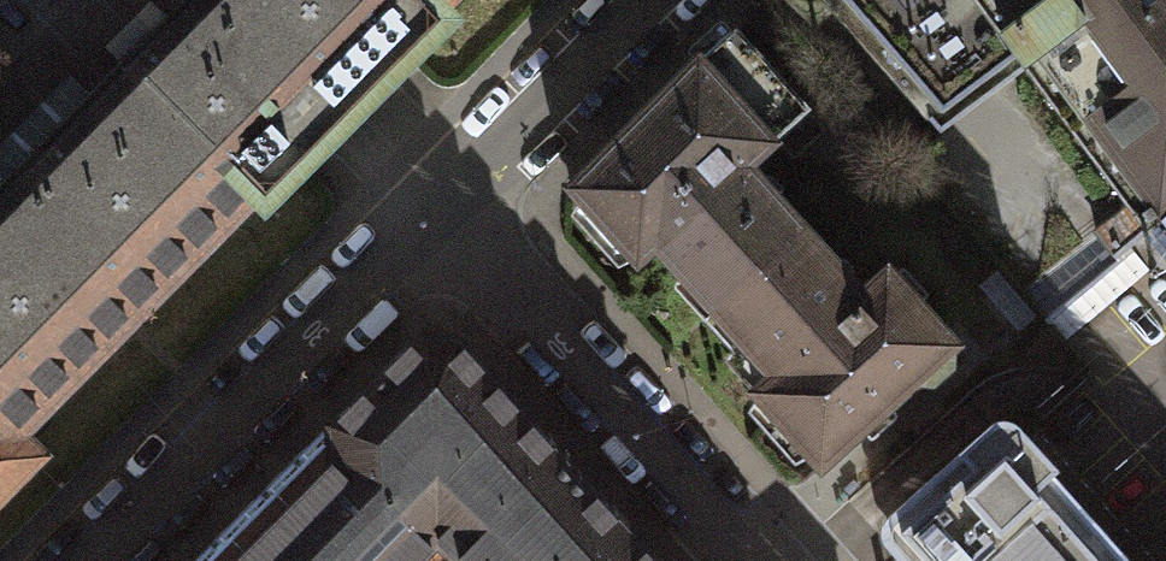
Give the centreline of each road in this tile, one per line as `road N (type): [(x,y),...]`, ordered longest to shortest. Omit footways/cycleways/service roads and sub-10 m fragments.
road 1 (residential): [(436,210),(93,560)]
road 2 (residential): [(436,210),(746,560)]
road 3 (residential): [(644,0),(436,210)]

